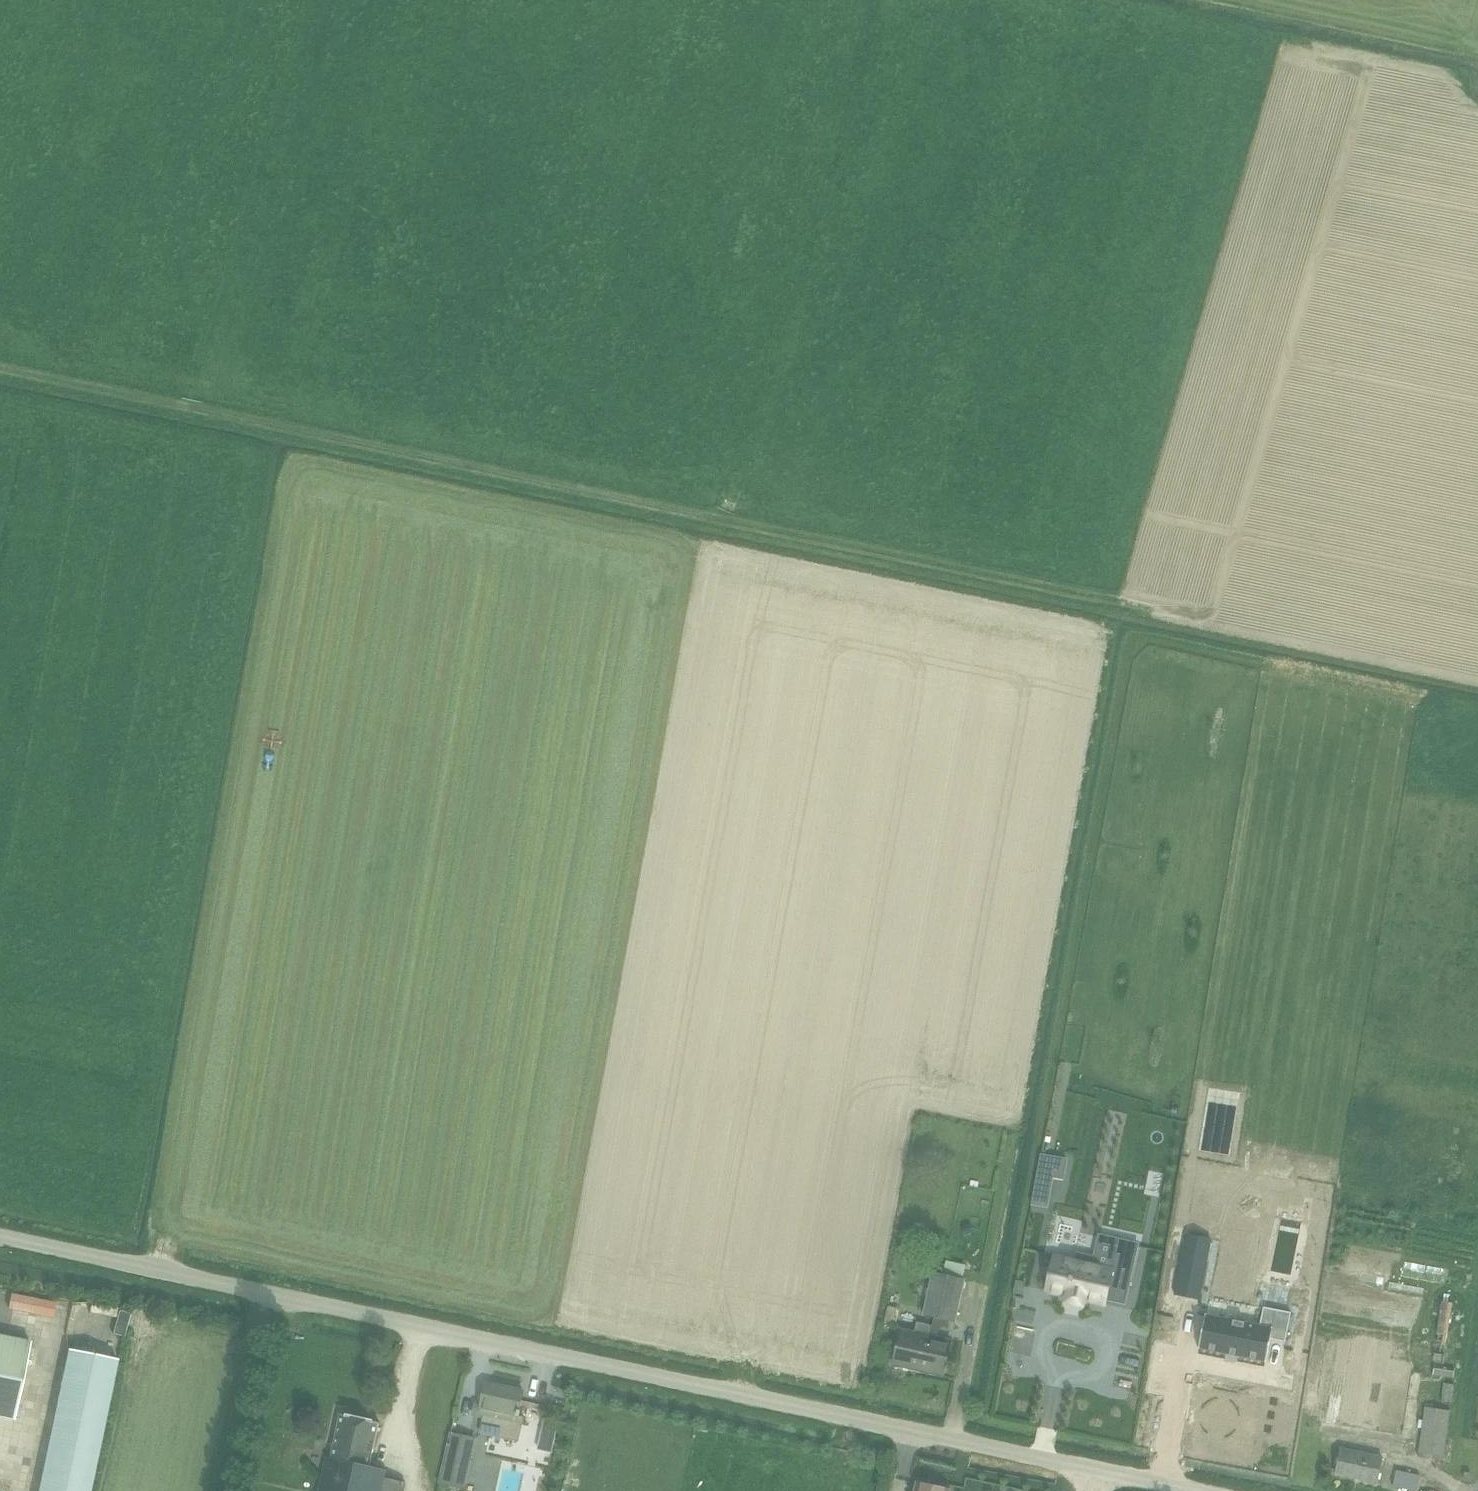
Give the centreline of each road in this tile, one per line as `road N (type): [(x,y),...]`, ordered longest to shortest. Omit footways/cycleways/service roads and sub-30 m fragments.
road 1 (unclassified): [(1183,1490),(0,1236)]
road 2 (track): [(1111,603),(0,371)]

